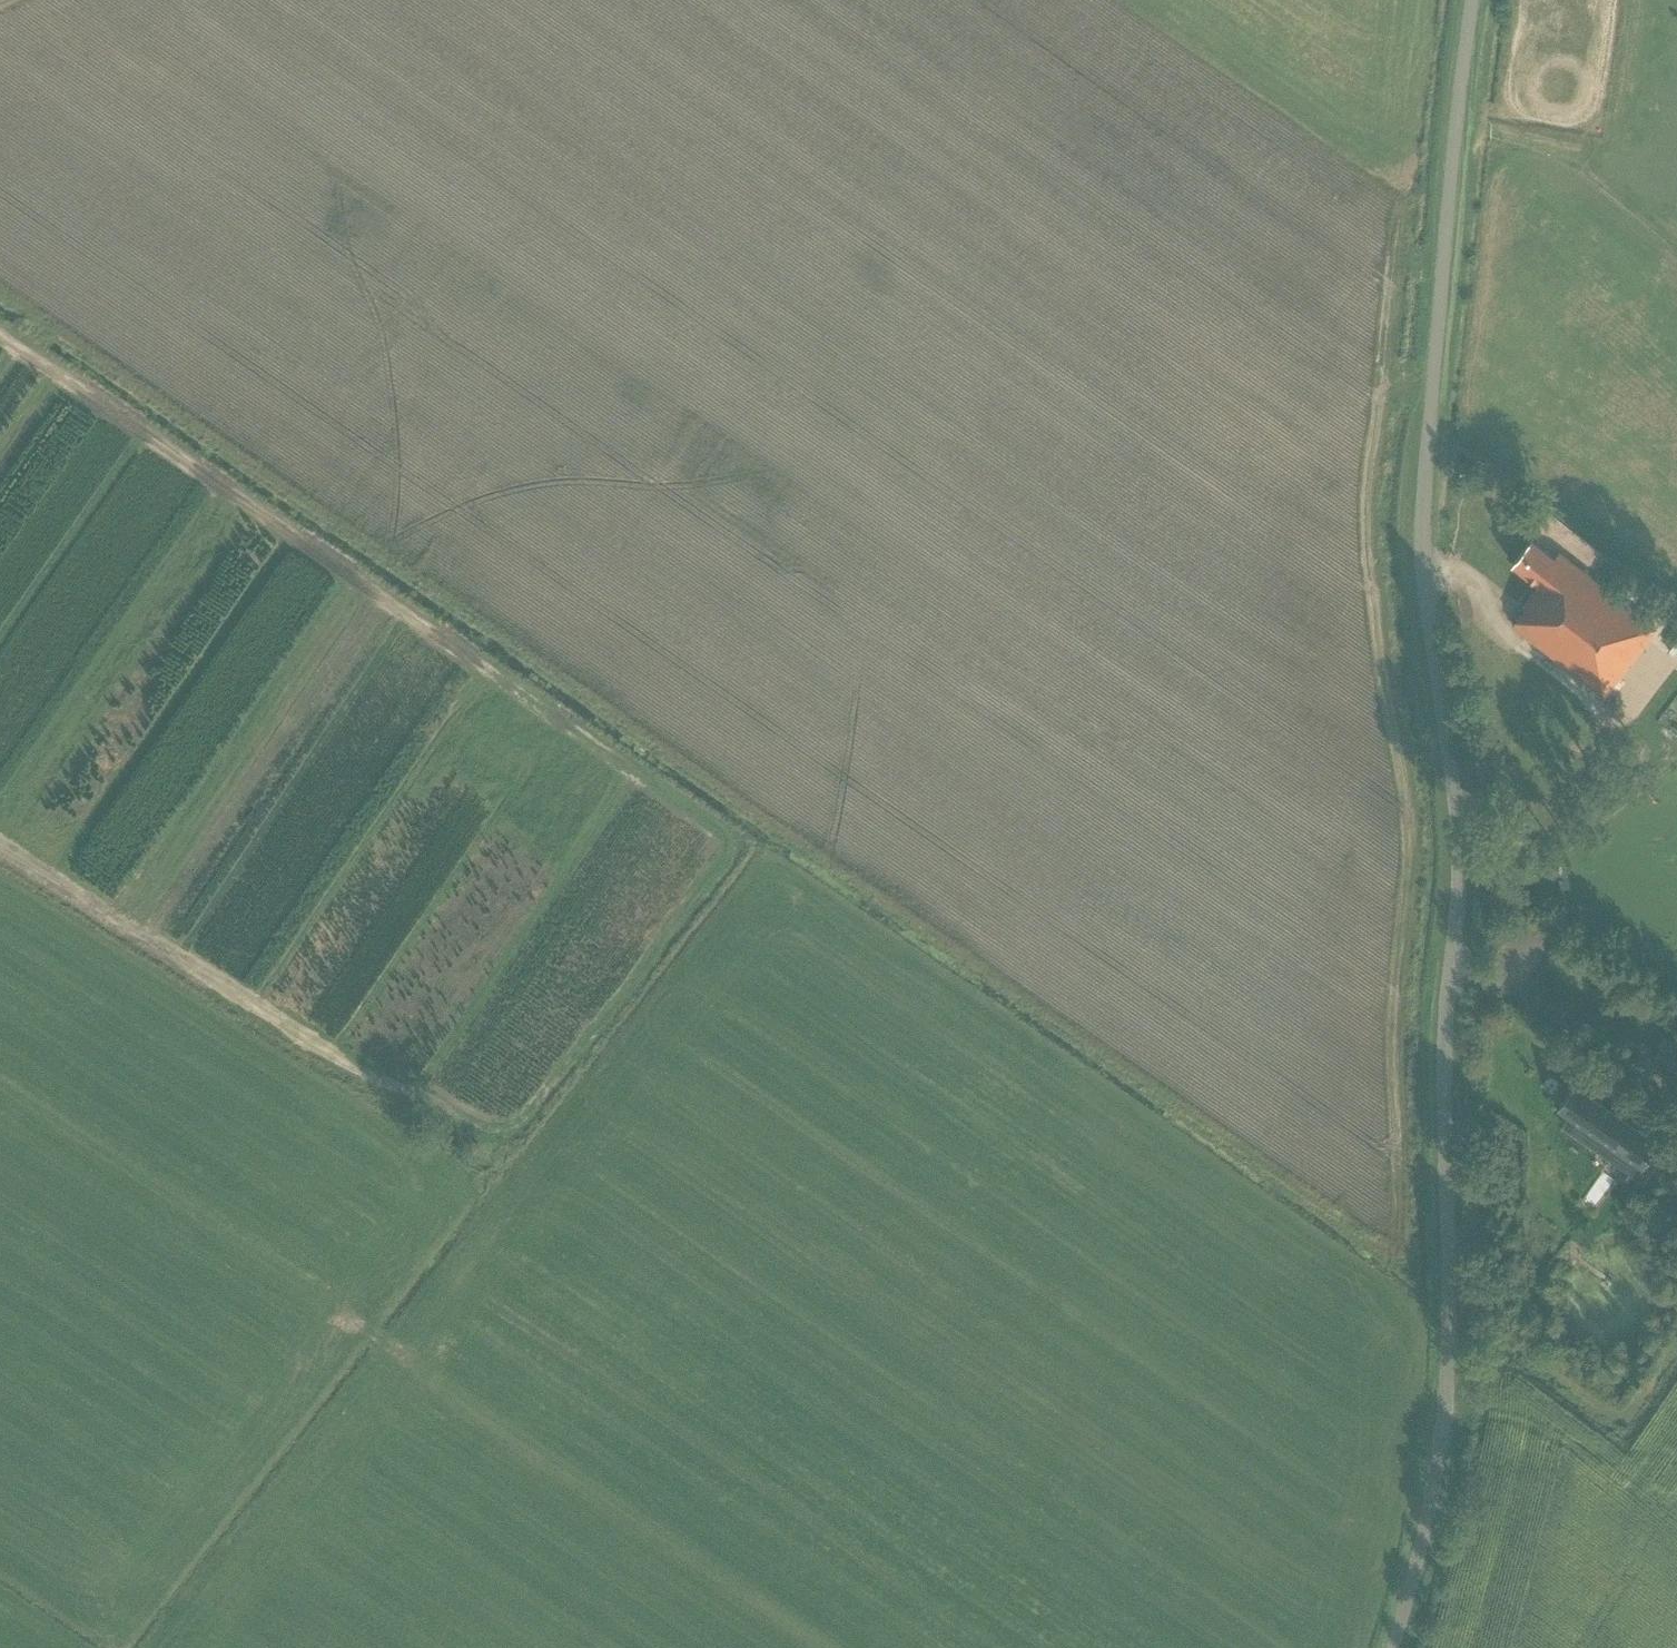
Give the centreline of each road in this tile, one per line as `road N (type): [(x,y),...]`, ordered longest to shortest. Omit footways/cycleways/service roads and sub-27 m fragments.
road 1 (track): [(0,336),(716,833),(723,849),(523,1117),(483,1115),(362,1077),(0,837)]
road 2 (unclassified): [(1399,1647),(1443,1460),(1452,1287),(1442,1060),(1464,859),(1421,534),(1474,0)]

